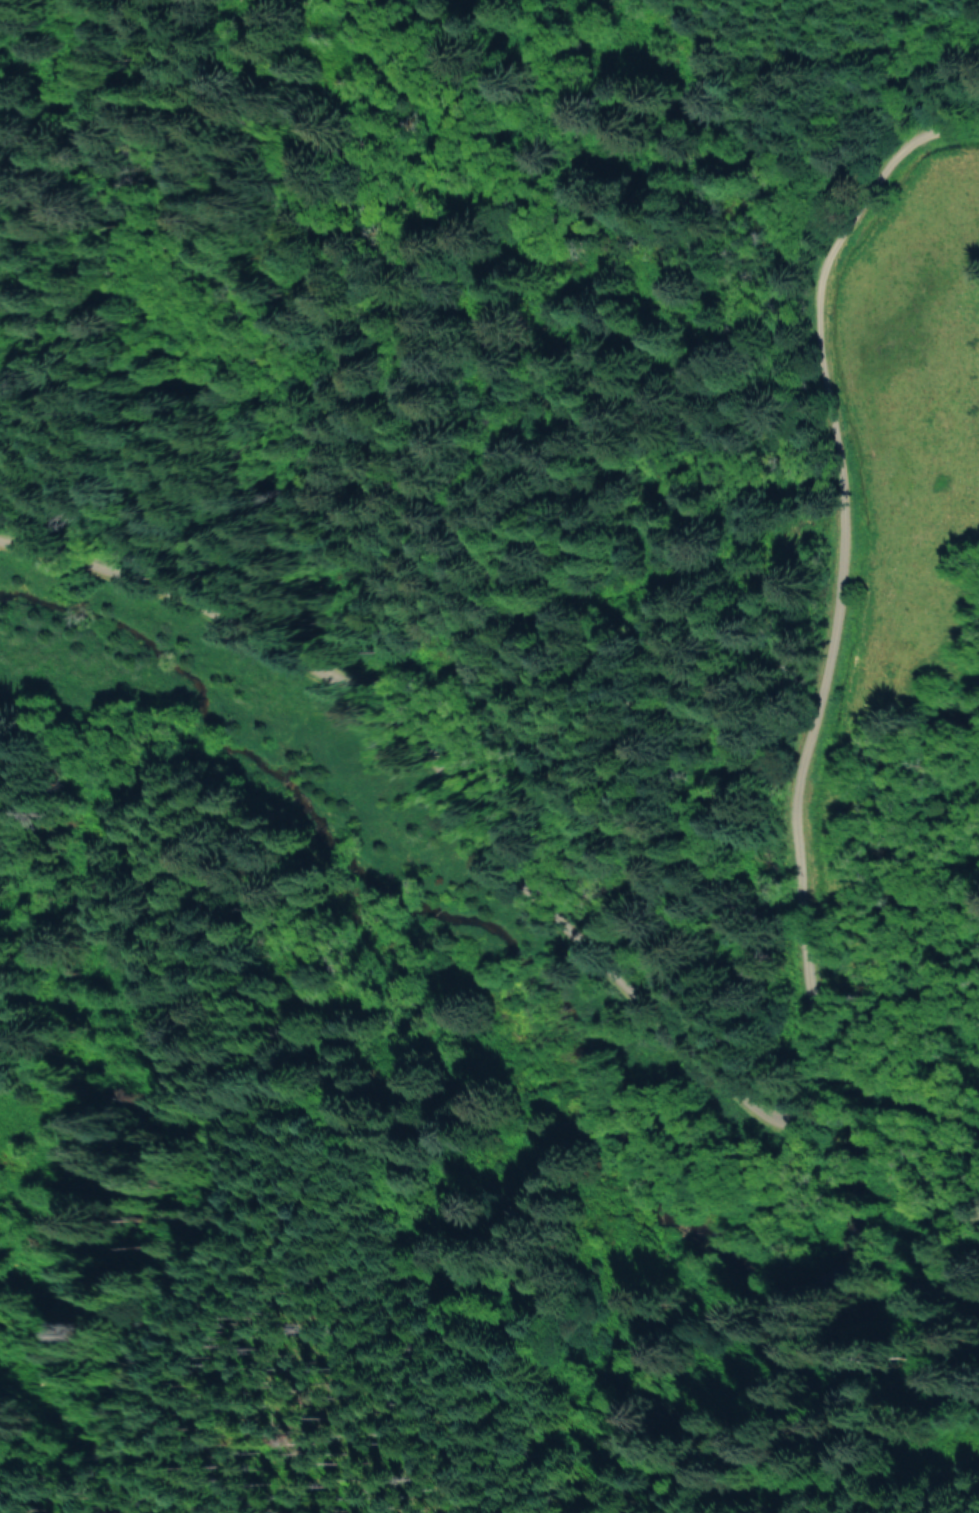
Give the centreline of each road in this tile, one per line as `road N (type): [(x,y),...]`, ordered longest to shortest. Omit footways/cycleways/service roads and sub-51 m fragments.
road 1 (residential): [(0,541),(146,576),(347,704),(490,849),(623,1005),(717,1088),(757,1111),(777,1105),(791,1085),(787,806),(847,601),(845,466),(824,287),(855,205),(926,132),(978,126)]

